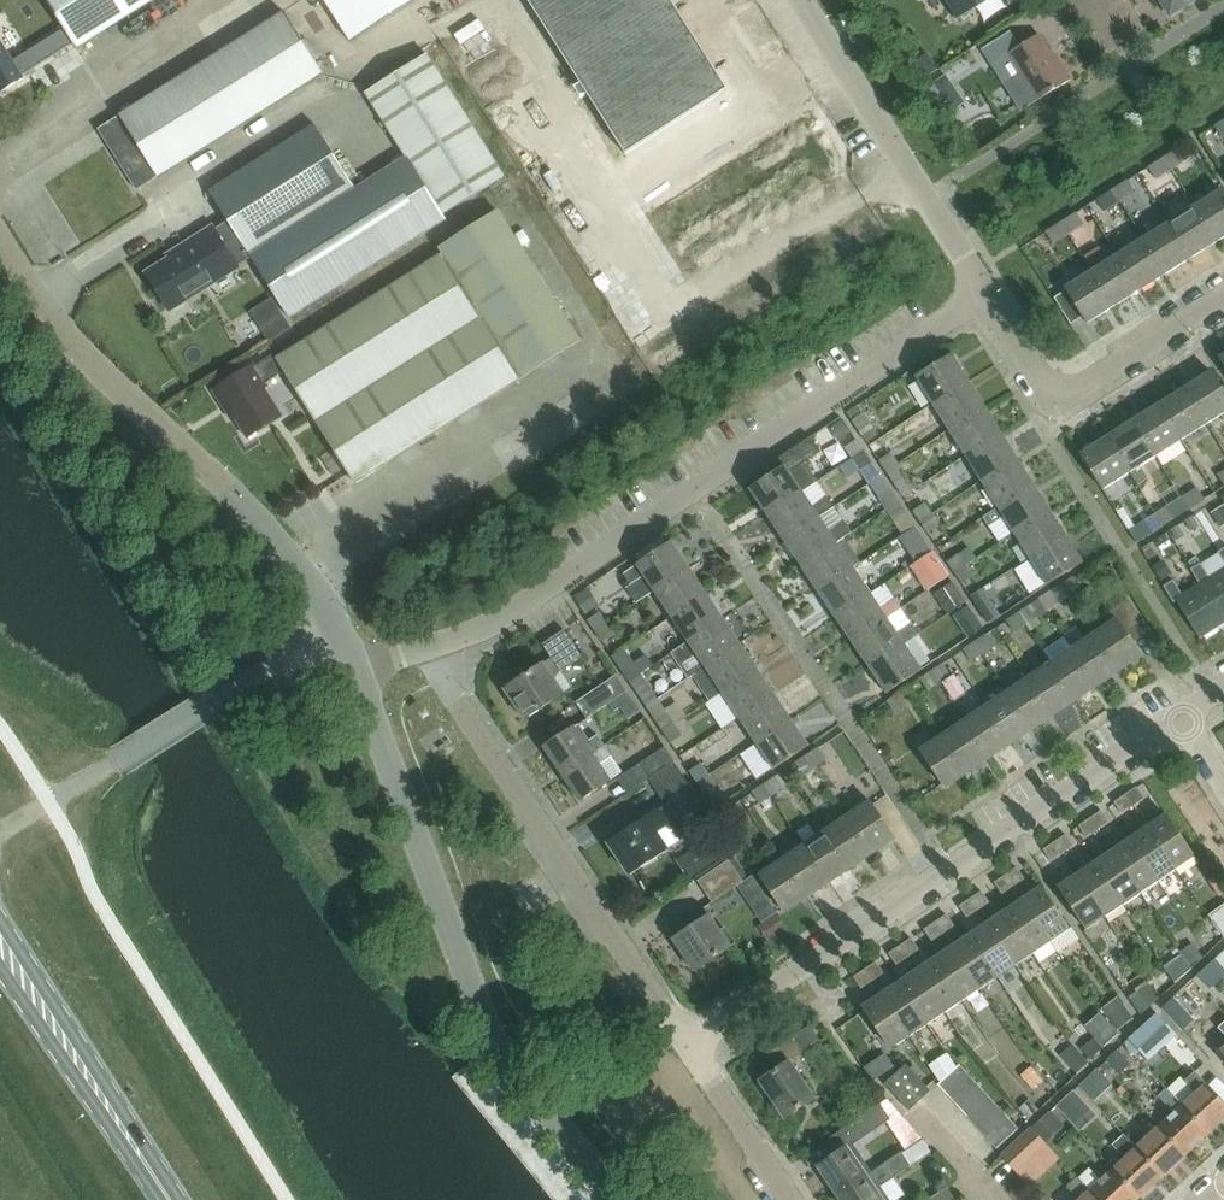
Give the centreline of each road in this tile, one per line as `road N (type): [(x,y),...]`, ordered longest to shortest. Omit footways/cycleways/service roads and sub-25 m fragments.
road 1 (unclassified): [(435,645),(490,625),(985,294)]
road 2 (unclassified): [(619,1199),(490,1037),(355,673)]
road 3 (residential): [(686,1045),(1179,715)]
road 4 (unclassified): [(355,673),(286,552),(230,491),(80,355),(0,239)]
road 5 (residential): [(686,1045),(457,703),(435,645)]
road 6 (unclassified): [(985,294),(800,0)]
road 7 (secondary): [(146,1164),(146,1148),(0,918)]
road 8 (secondary): [(0,966),(130,1156),(146,1164)]
road 9 (residential): [(1055,402),(1223,296)]
road 10 (residential): [(790,1199),(686,1045)]
road 11 (residential): [(1055,402),(985,294)]

